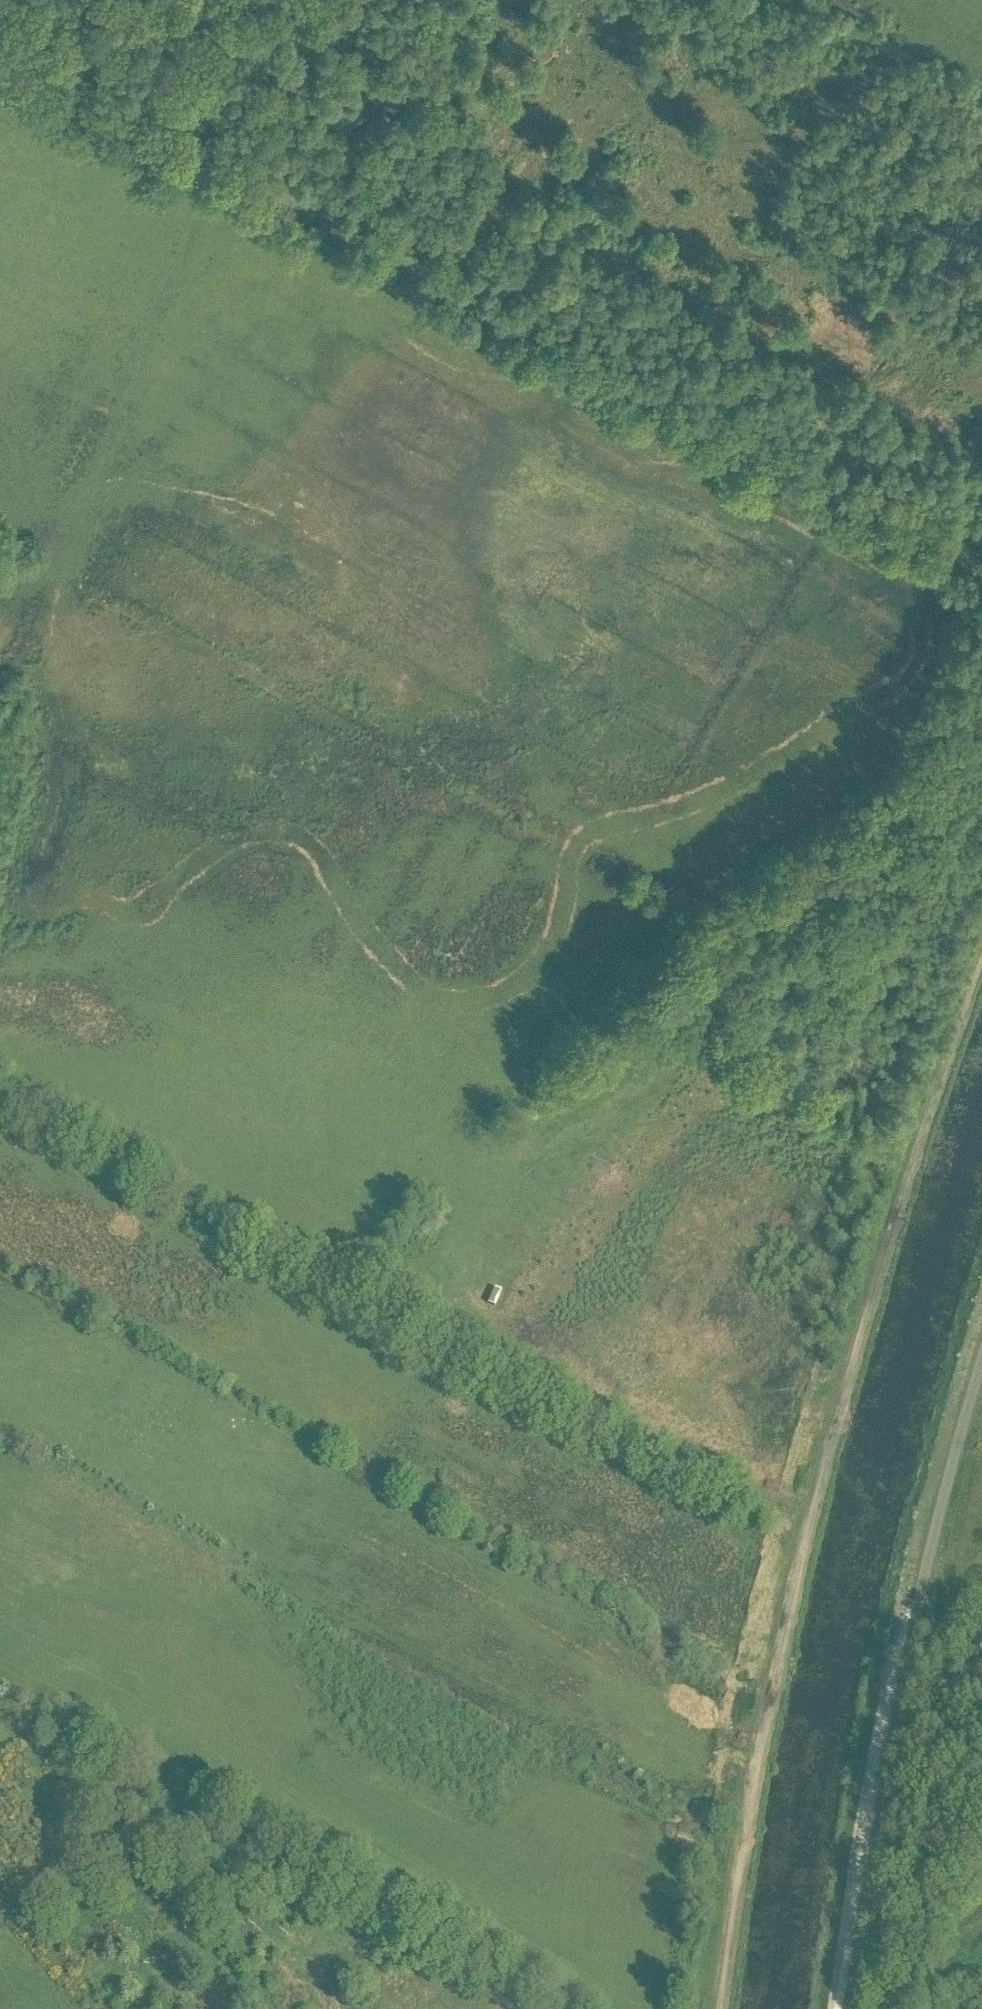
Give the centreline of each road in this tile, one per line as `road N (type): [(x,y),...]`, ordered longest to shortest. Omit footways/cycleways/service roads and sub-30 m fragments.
road 1 (track): [(981,572),(125,114),(0,58)]
road 2 (track): [(981,948),(898,1179),(802,1525),(731,1878),(718,2008)]
road 3 (unclassified): [(981,1349),(911,1630),(846,2008)]

